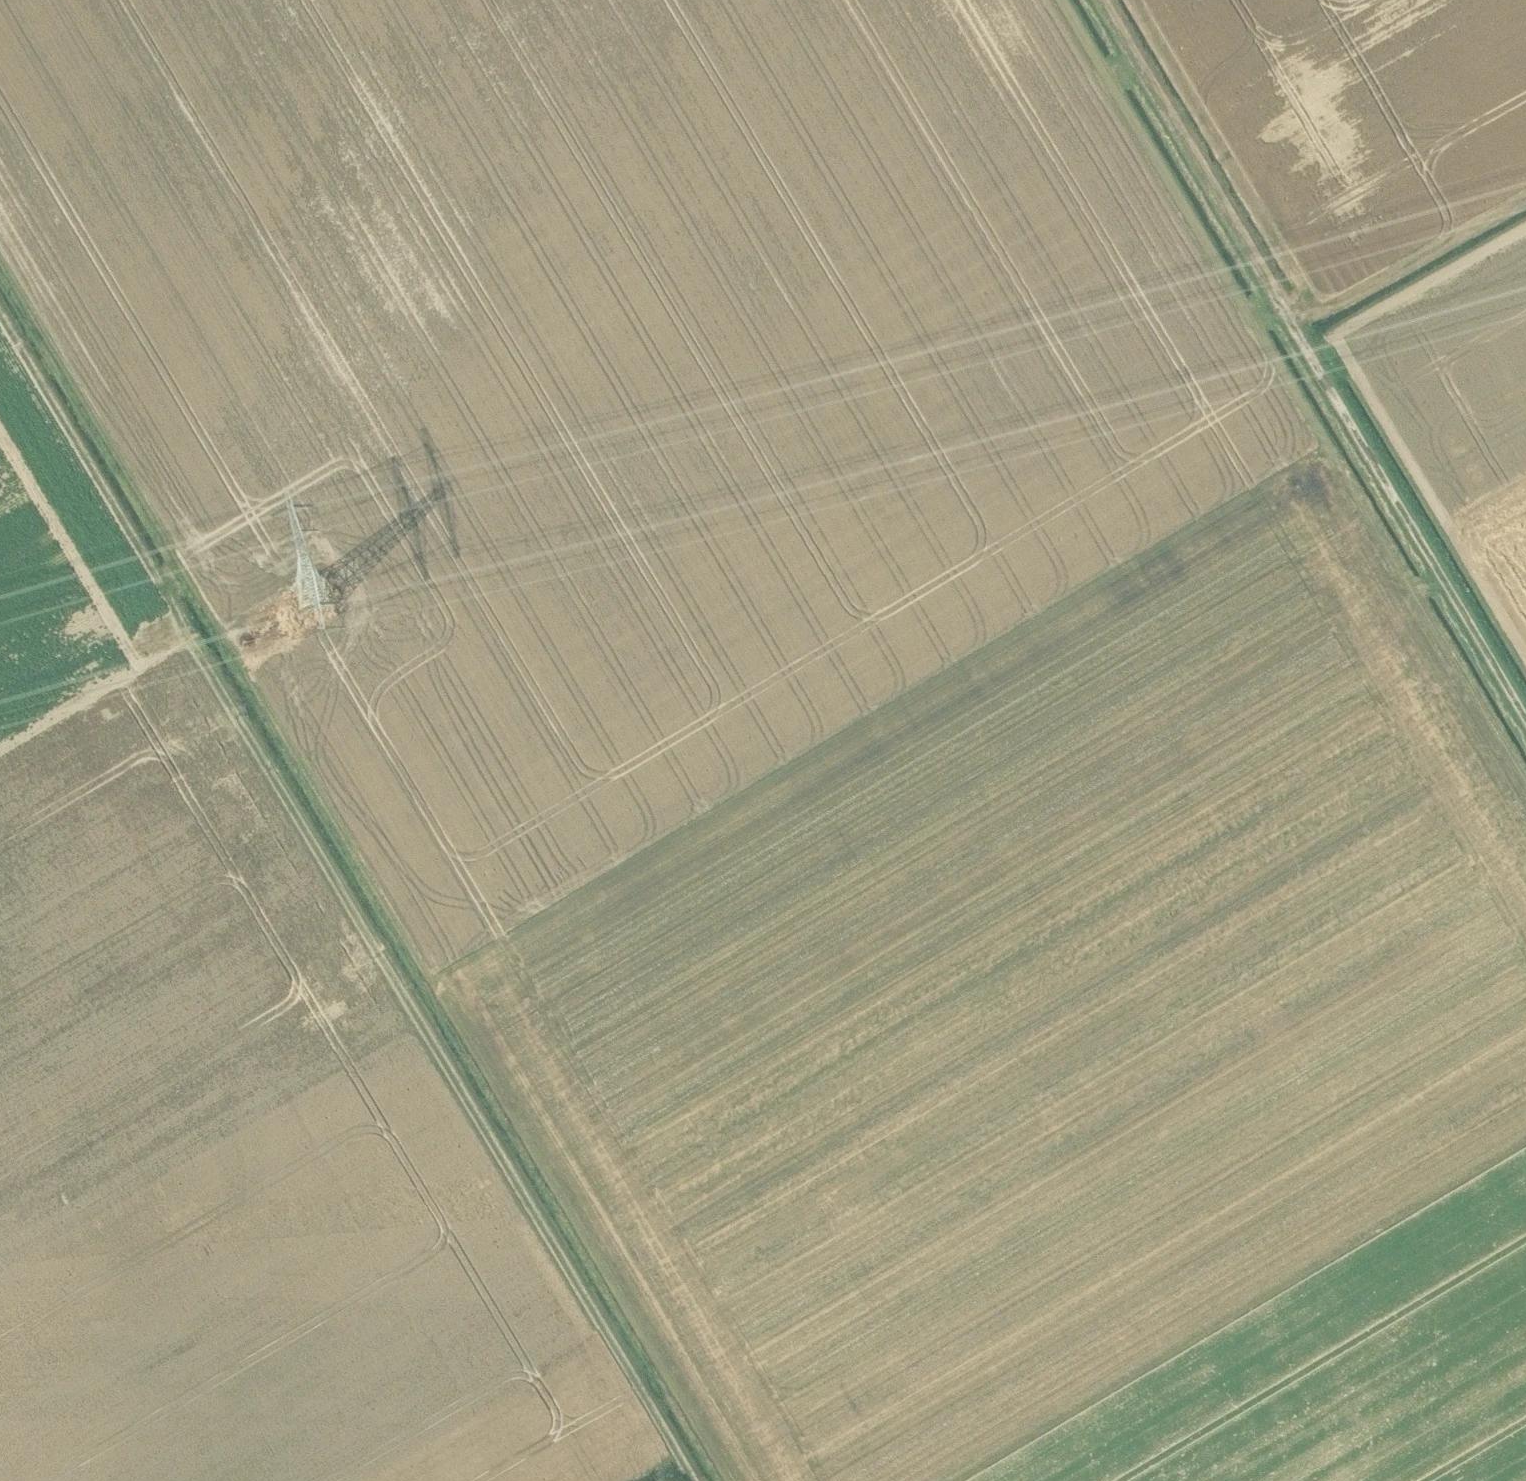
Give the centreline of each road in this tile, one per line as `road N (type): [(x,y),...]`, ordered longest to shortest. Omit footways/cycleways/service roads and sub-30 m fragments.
road 1 (track): [(1525,717),(1098,0)]

